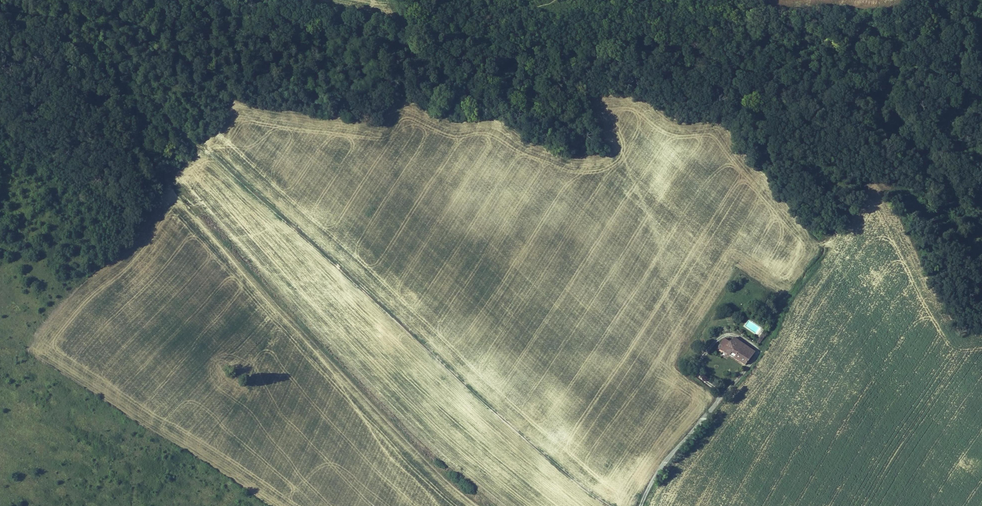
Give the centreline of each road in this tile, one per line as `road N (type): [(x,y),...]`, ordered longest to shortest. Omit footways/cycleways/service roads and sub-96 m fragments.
road 1 (track): [(609,505),(191,139)]
road 2 (track): [(206,46),(130,40),(116,53),(191,139)]
road 3 (unclassified): [(641,505),(666,459),(719,399)]

